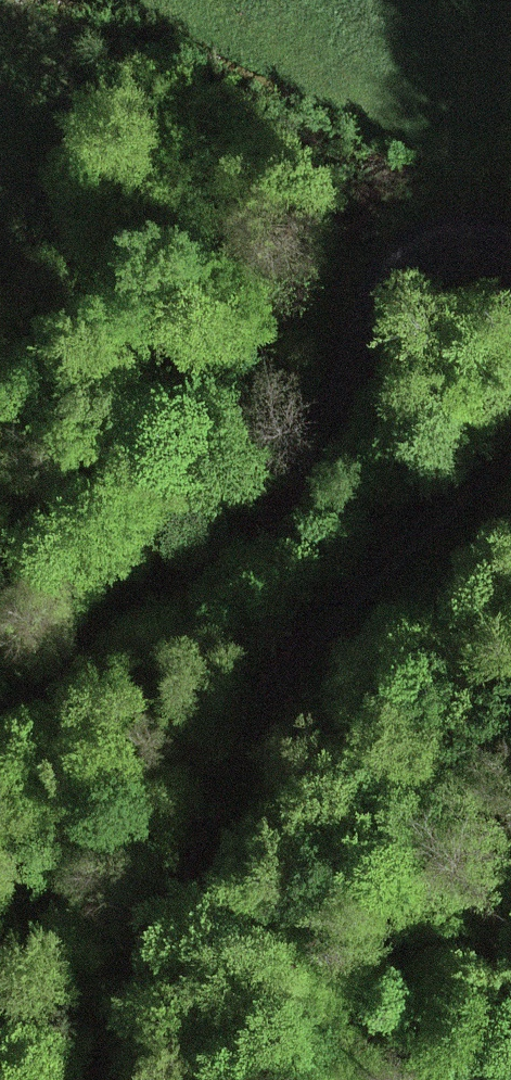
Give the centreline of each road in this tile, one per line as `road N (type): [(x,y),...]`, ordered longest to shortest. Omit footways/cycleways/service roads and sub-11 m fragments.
road 1 (track): [(510,439),(354,588),(249,723),(196,826),(98,1079)]
road 2 (track): [(0,722),(198,579),(275,505),(401,280),(428,257),(461,245),(510,256)]

